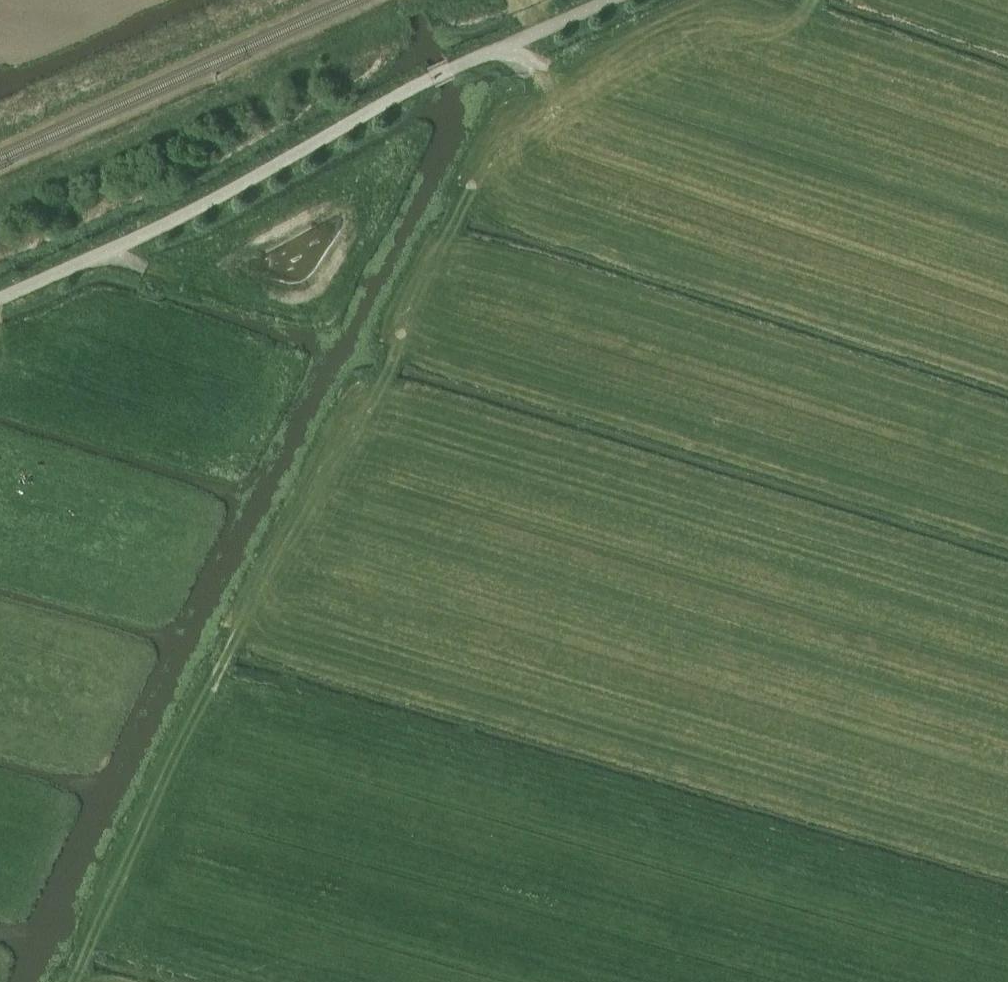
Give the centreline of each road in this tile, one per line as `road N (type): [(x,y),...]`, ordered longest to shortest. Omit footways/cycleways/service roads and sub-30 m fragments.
road 1 (unclassified): [(0,297),(616,0)]

